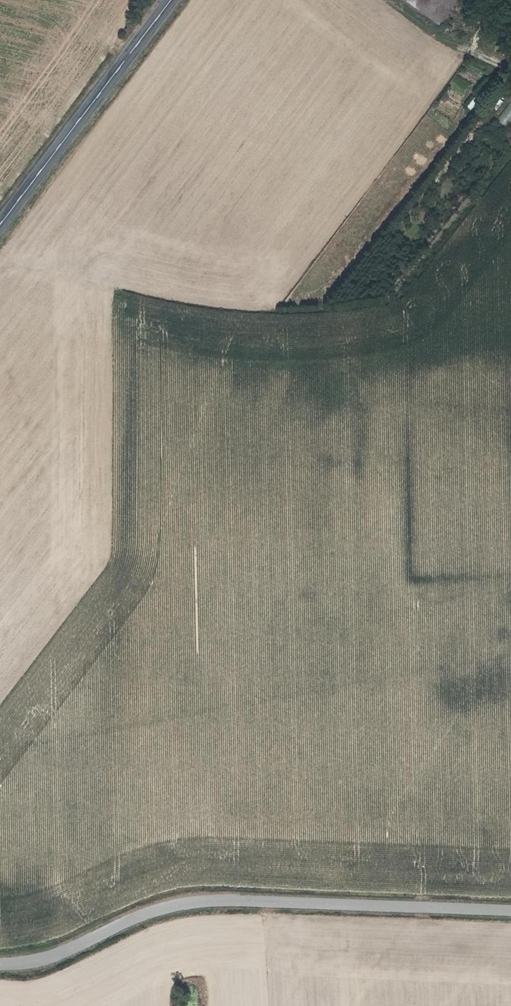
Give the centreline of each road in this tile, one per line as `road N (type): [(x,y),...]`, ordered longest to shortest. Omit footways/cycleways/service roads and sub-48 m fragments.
road 1 (tertiary): [(510,917),(250,905),(161,914),(84,954),(0,967)]
road 2 (secondary): [(174,0),(0,230)]

